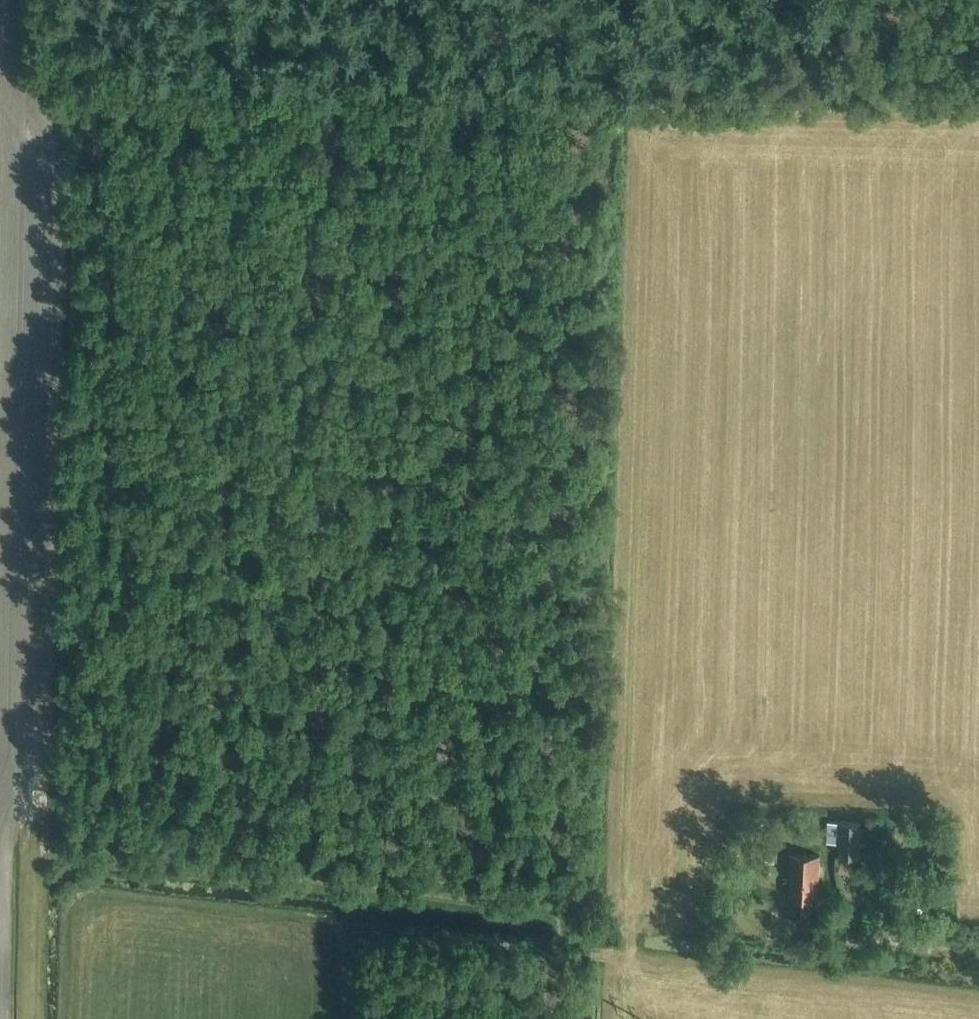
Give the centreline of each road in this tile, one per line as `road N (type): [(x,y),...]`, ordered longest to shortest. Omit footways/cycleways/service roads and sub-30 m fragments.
road 1 (track): [(28,1018),(36,762)]
road 2 (track): [(978,958),(780,932)]

